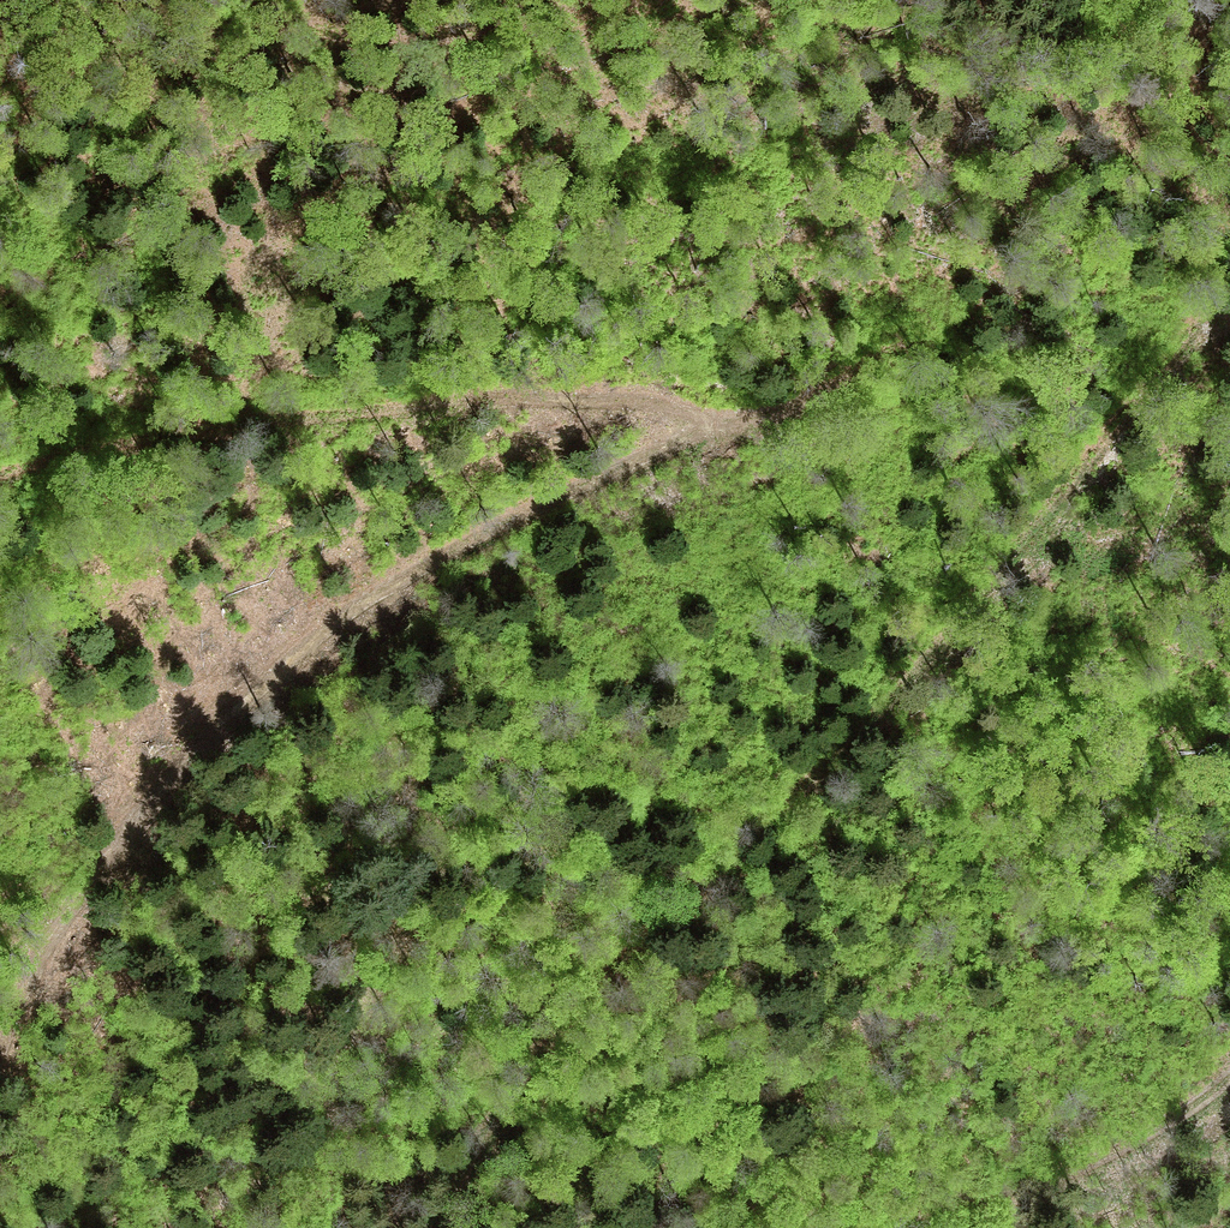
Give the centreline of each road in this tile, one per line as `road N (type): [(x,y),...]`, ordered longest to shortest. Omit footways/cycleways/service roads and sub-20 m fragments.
road 1 (track): [(435,1227),(522,1073),(657,926),(839,754),(942,642),(1205,310)]
road 2 (track): [(0,1060),(38,965),(124,833),(300,652),(416,571),(521,514),(718,428),(781,411),(887,352)]
road 3 (track): [(718,428),(656,404),(489,396),(159,435),(0,474)]
road 4 (track): [(1229,1078),(1168,1124),(1072,1171),(825,1227)]

